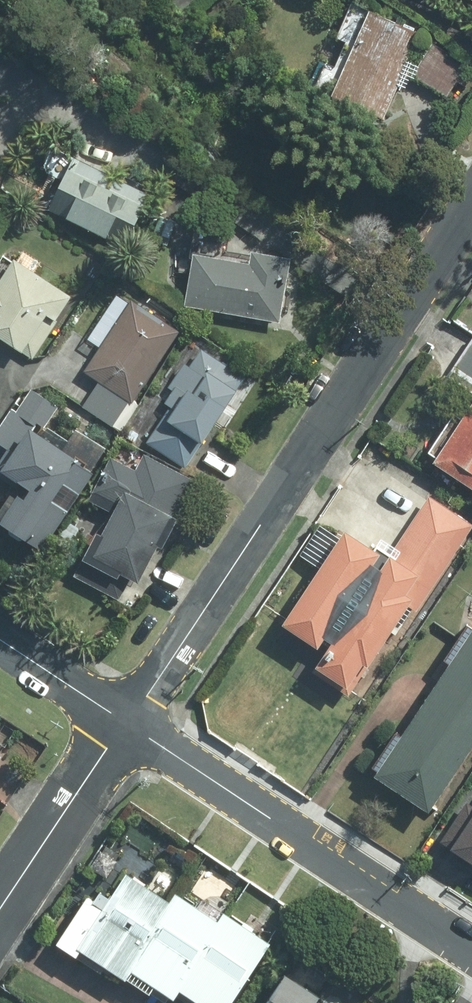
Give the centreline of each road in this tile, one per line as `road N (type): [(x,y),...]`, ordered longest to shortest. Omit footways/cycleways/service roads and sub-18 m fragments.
road 1 (residential): [(471,199),(126,723)]
road 2 (residential): [(126,723),(471,952)]
road 3 (residential): [(126,723),(0,908)]
road 4 (residential): [(0,640),(126,723)]

